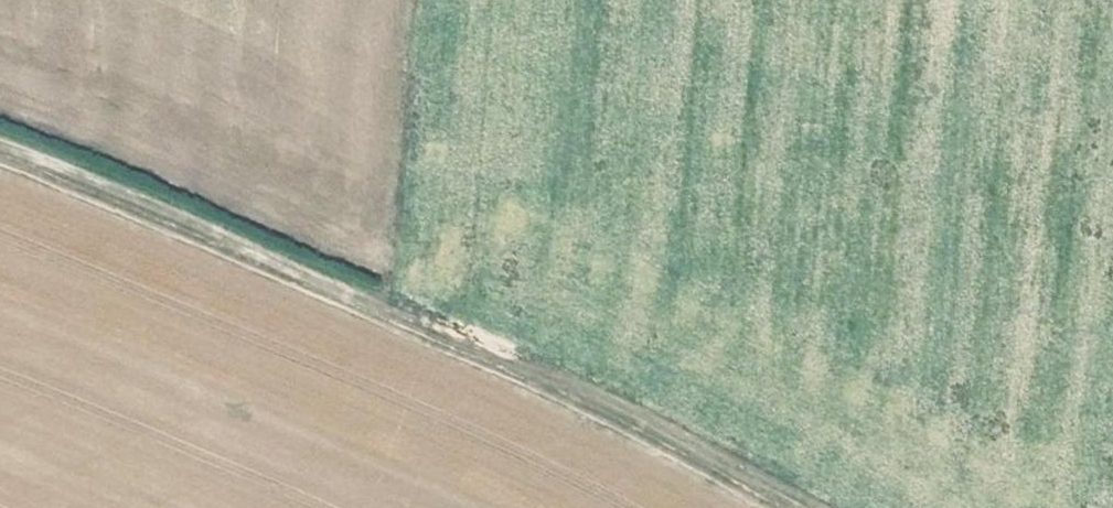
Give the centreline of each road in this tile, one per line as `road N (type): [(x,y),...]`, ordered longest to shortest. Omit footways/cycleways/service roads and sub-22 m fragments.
road 1 (track): [(0,147),(482,343),(789,507)]

